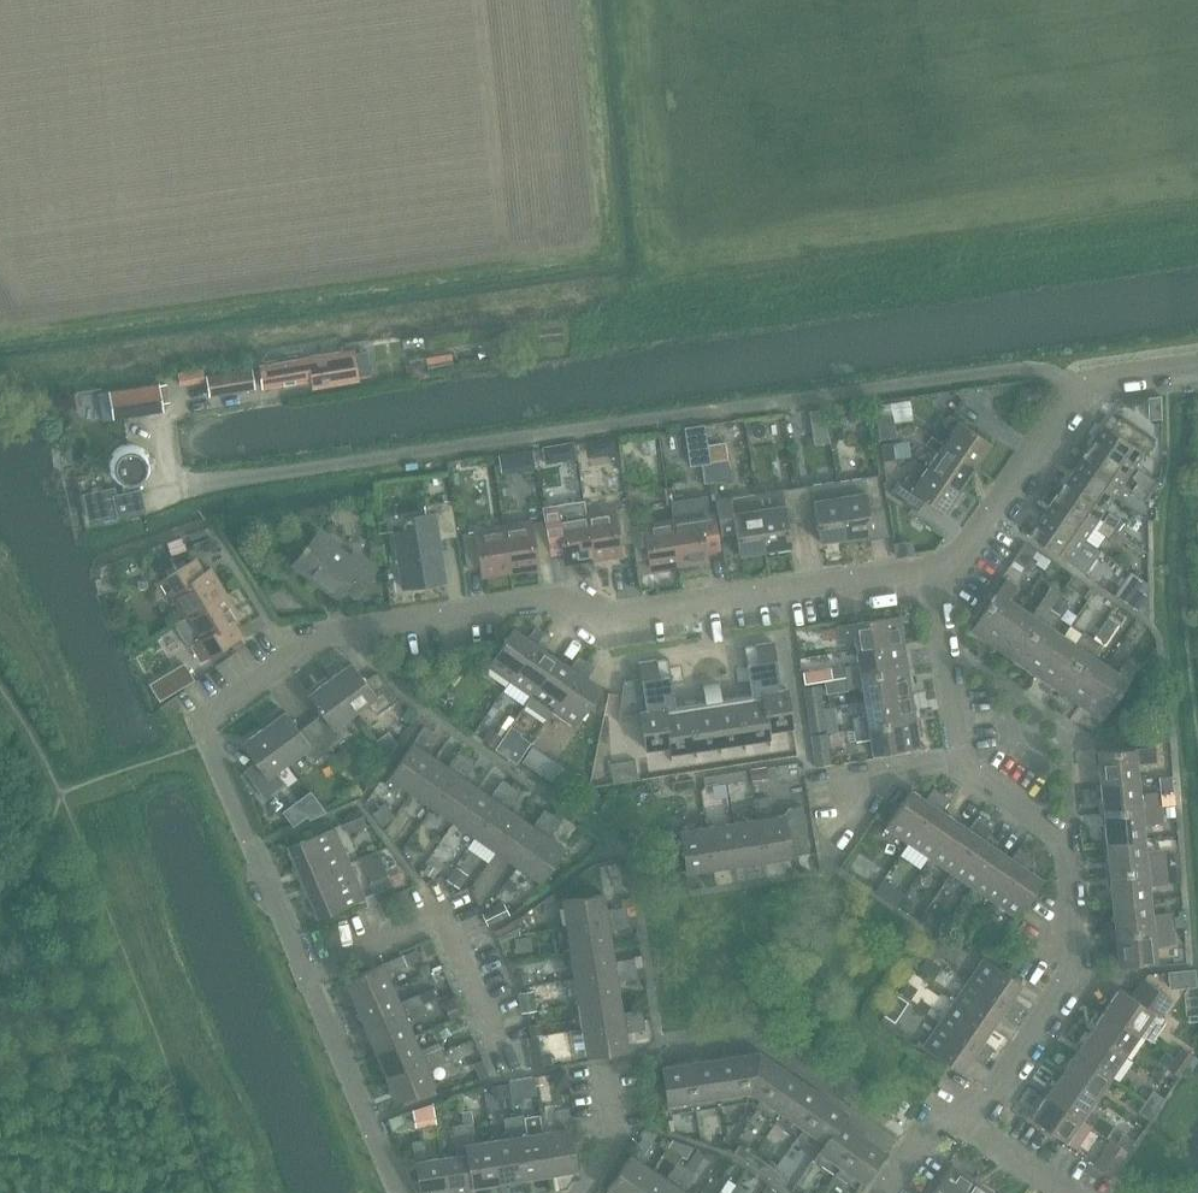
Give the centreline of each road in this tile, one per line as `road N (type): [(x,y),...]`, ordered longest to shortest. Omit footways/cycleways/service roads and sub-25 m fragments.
road 1 (residential): [(401,1192),(205,721),(314,642),(357,627),(548,598),(618,613),(931,568)]
road 2 (residential): [(968,1125),(1068,973),(1075,945),(1063,842),(960,760),(931,568)]
road 3 (residential): [(931,568),(962,552),(1080,389),(1197,365)]
road 4 (residential): [(882,1192),(941,1107),(968,1125)]
road 5 (residential): [(968,1125),(1069,1192)]

